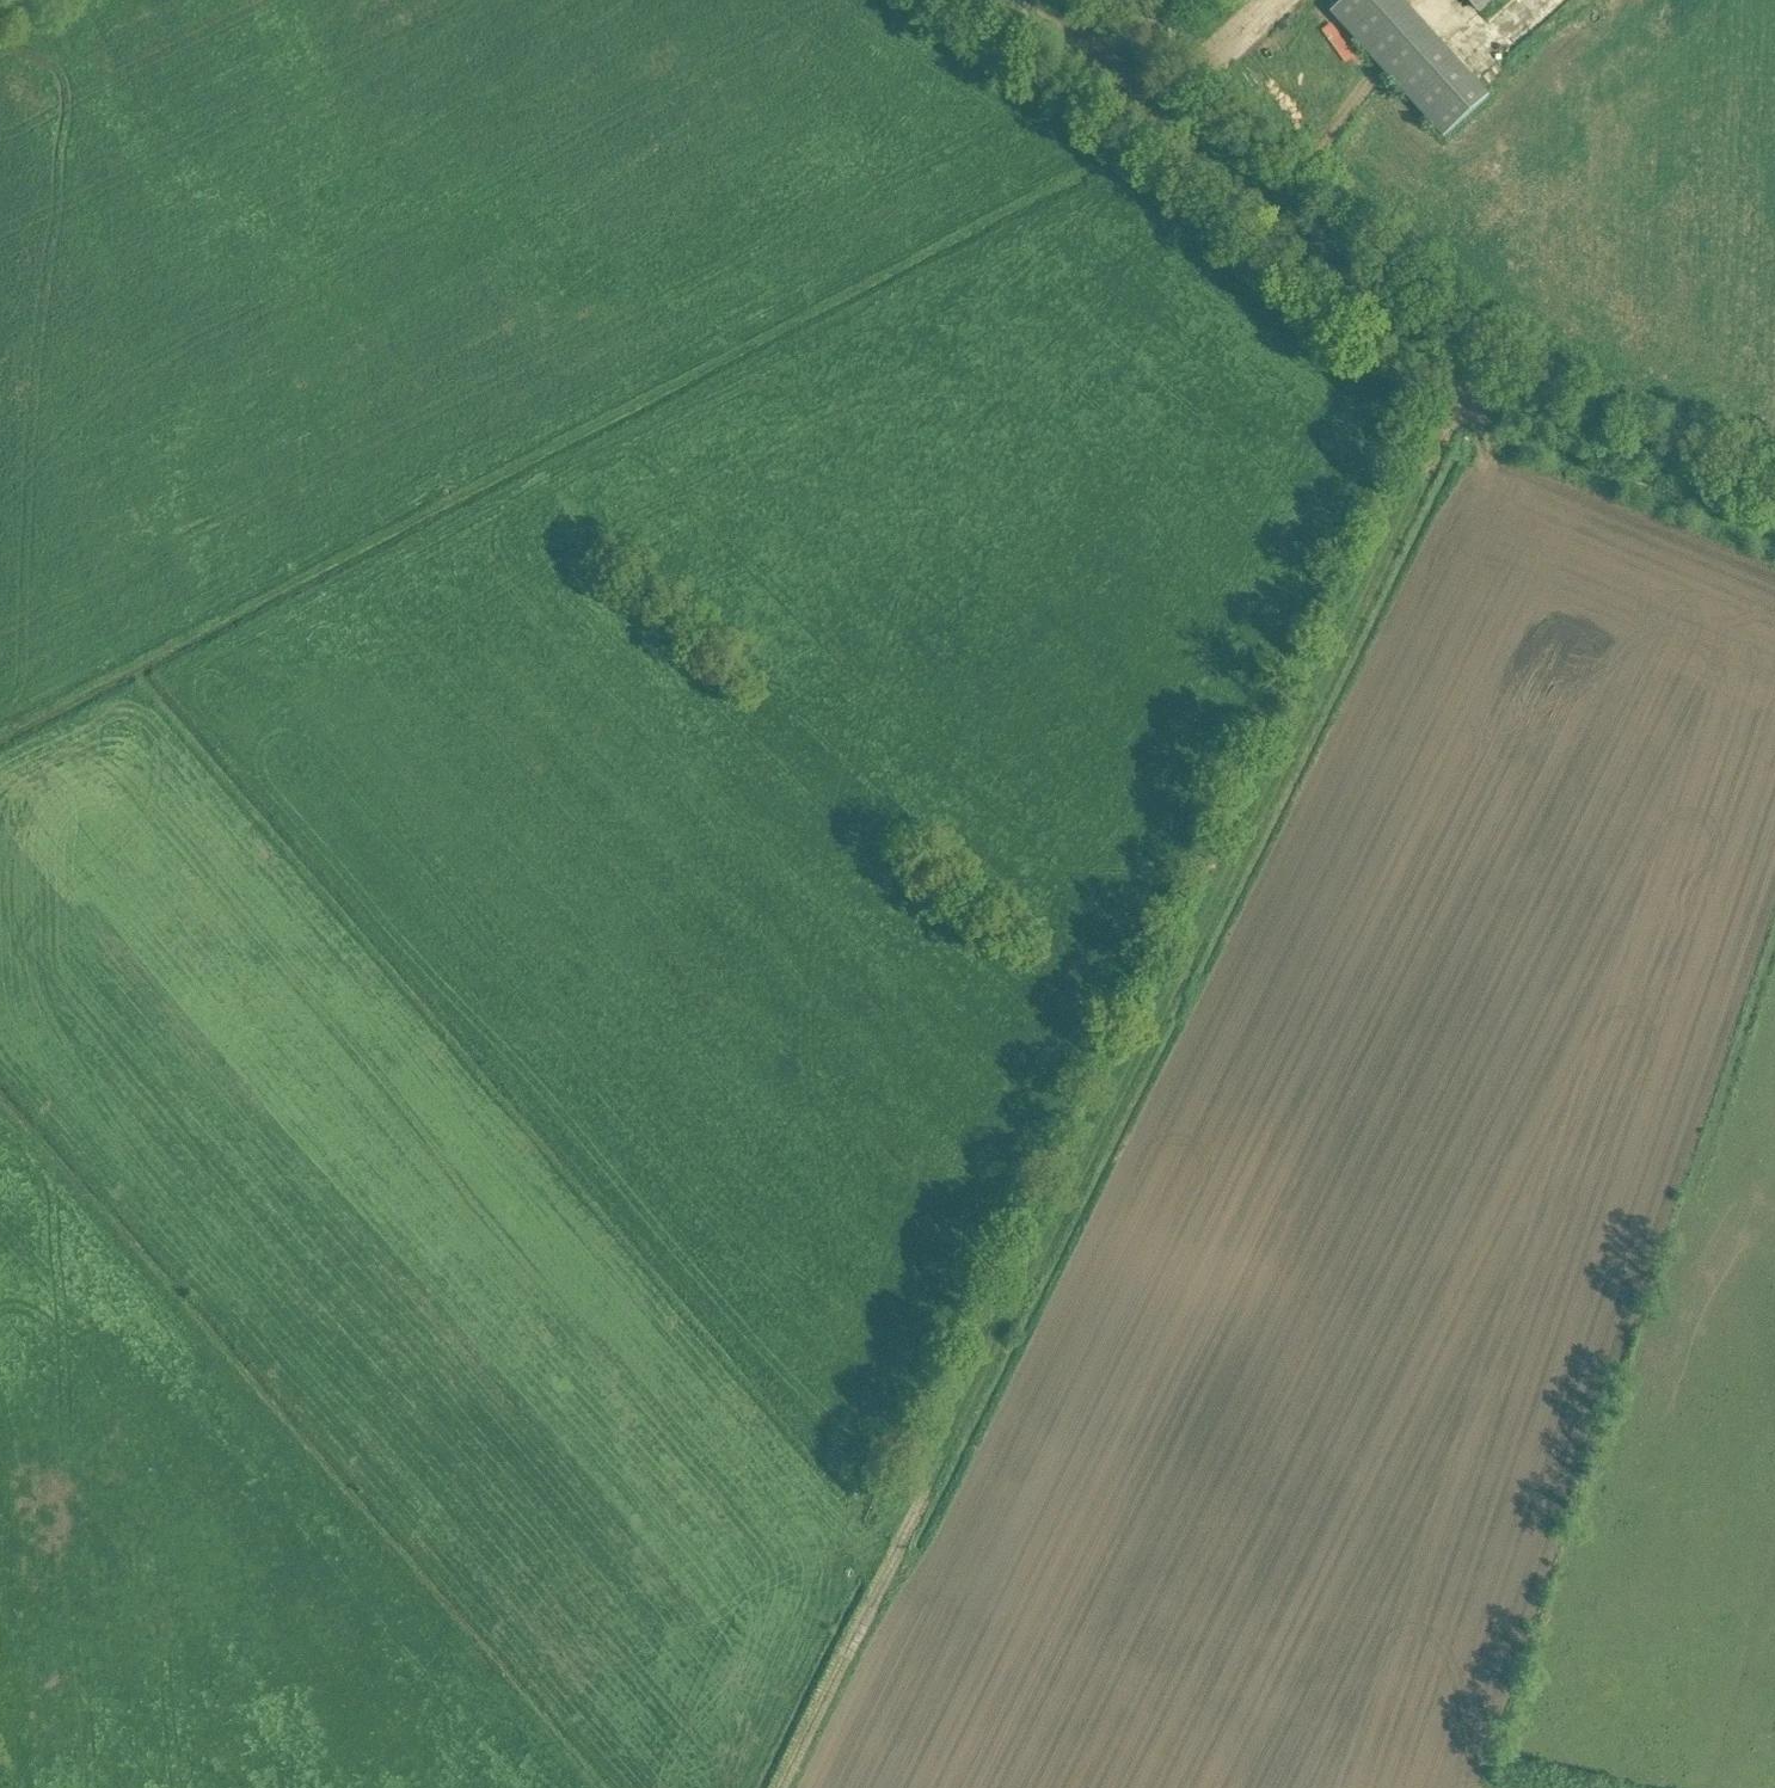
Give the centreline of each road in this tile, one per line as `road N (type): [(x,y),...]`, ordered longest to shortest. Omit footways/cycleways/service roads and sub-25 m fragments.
road 1 (track): [(1462,395),(782,1787)]
road 2 (track): [(1774,524),(1636,476),(1462,395),(1378,307),(1274,222),(1105,58)]

